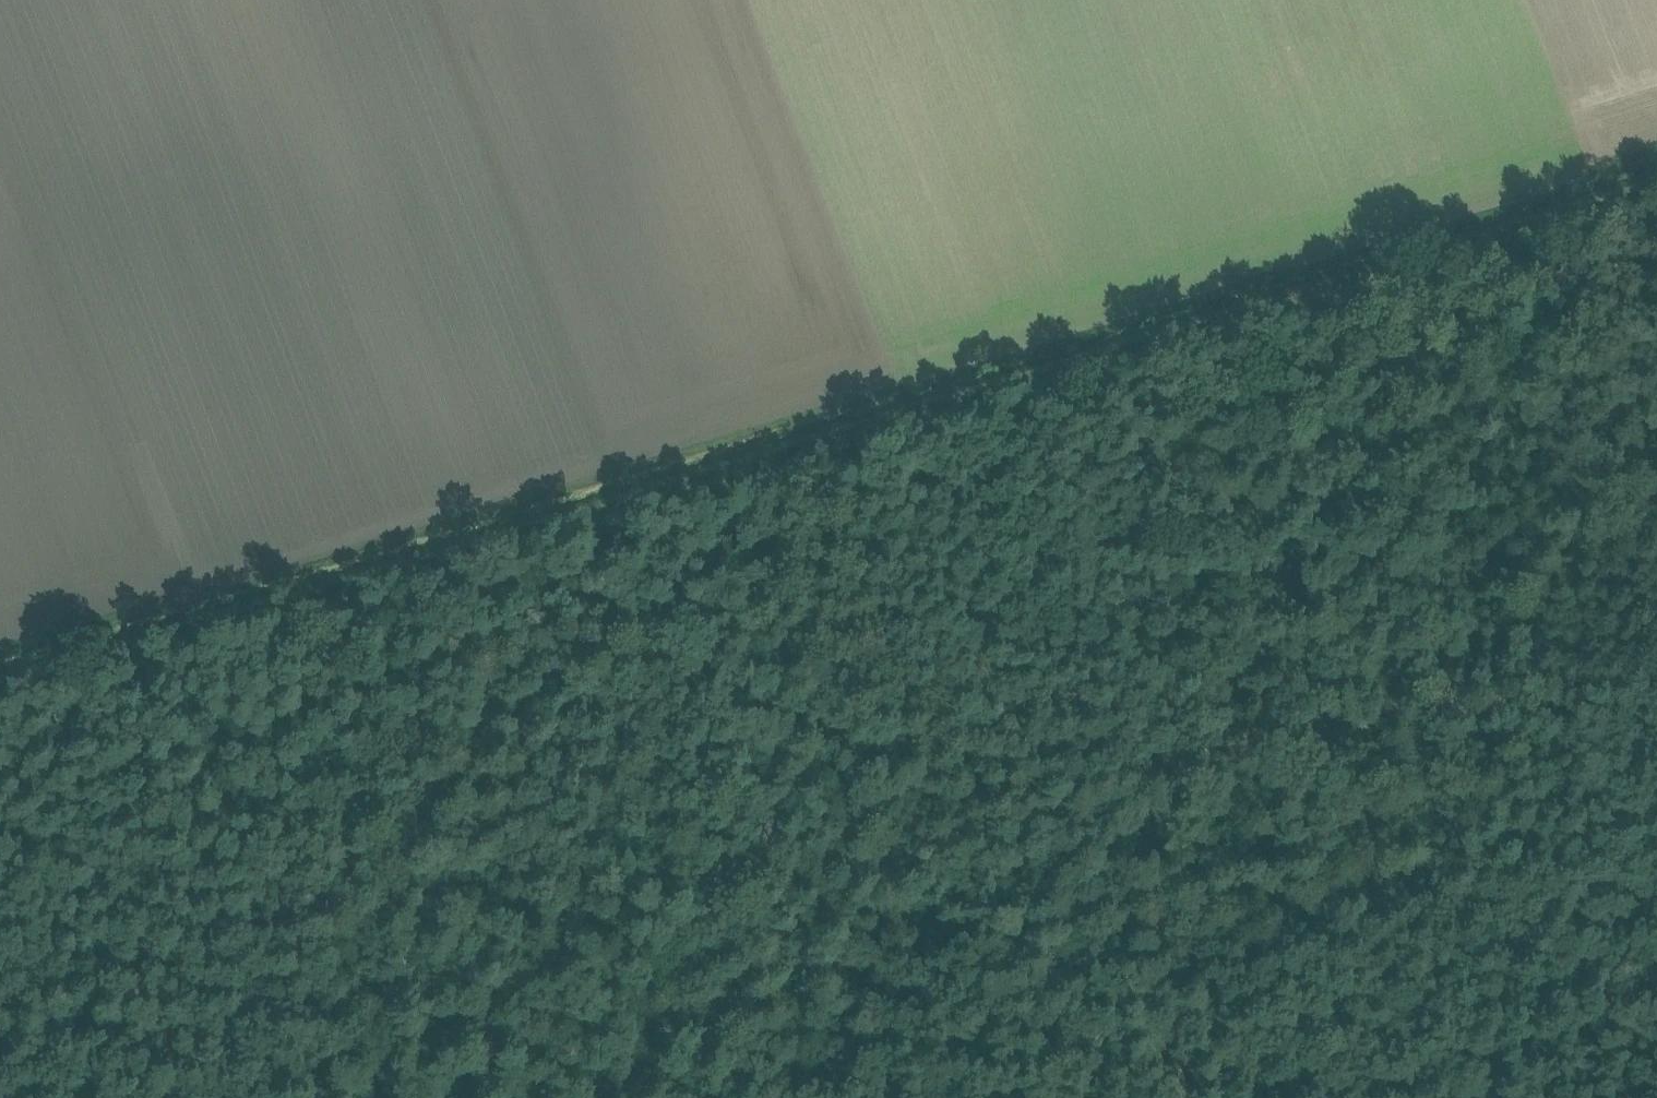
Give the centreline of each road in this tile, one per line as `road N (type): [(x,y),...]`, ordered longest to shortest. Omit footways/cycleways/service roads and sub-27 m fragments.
road 1 (track): [(0,987),(167,936),(868,826),(1656,688)]

